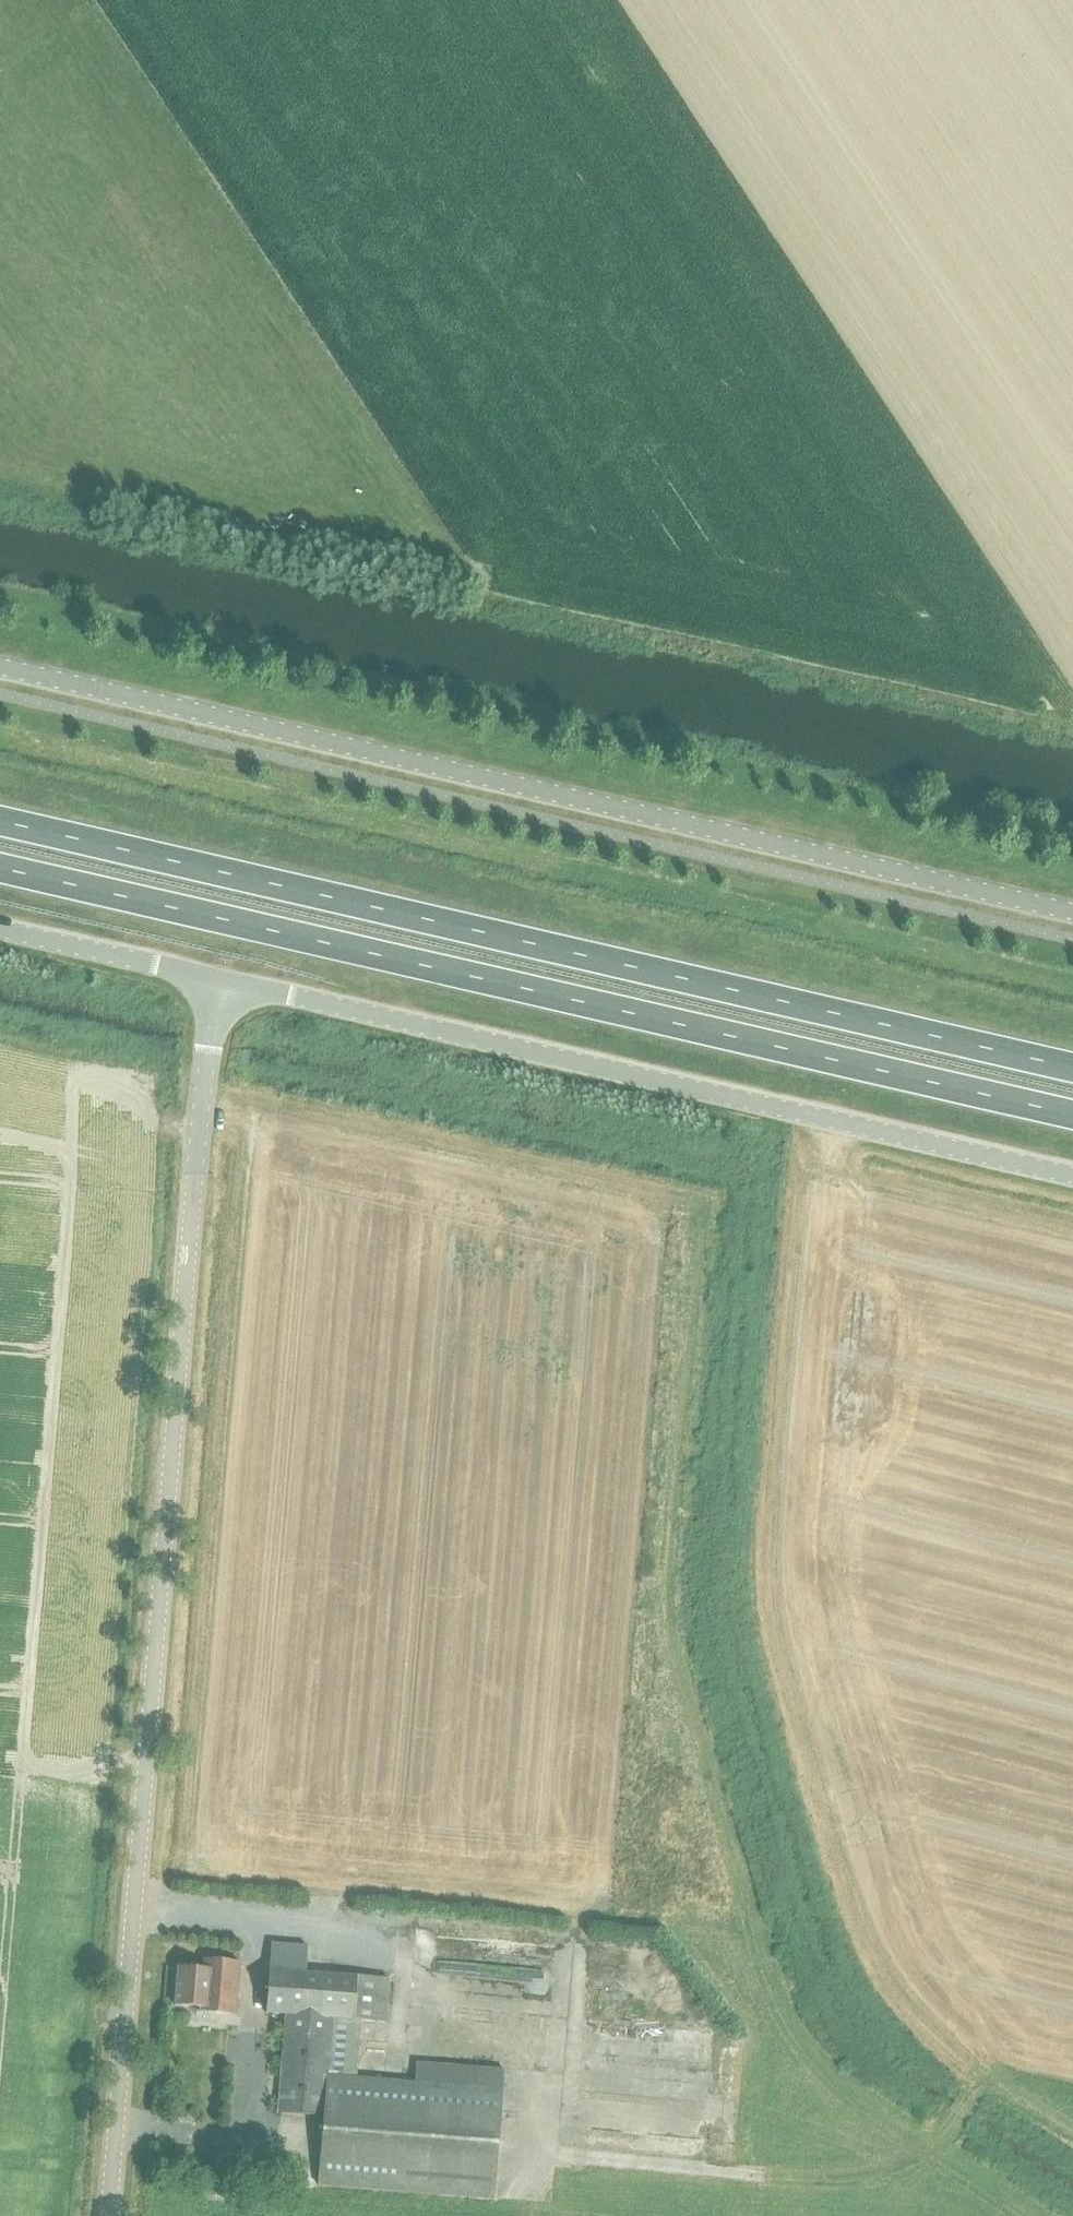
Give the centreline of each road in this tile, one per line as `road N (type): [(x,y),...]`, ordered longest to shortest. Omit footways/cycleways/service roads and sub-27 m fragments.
road 1 (tertiary): [(106,2215),(183,1296),(206,1058),(223,978)]
road 2 (trunk): [(1072,1070),(0,820)]
road 3 (trunk): [(0,865),(1072,1112)]
road 4 (unclassified): [(1072,914),(0,671)]
road 5 (unclassified): [(223,978),(1072,1172)]
road 6 (tertiary): [(0,928),(223,978)]

